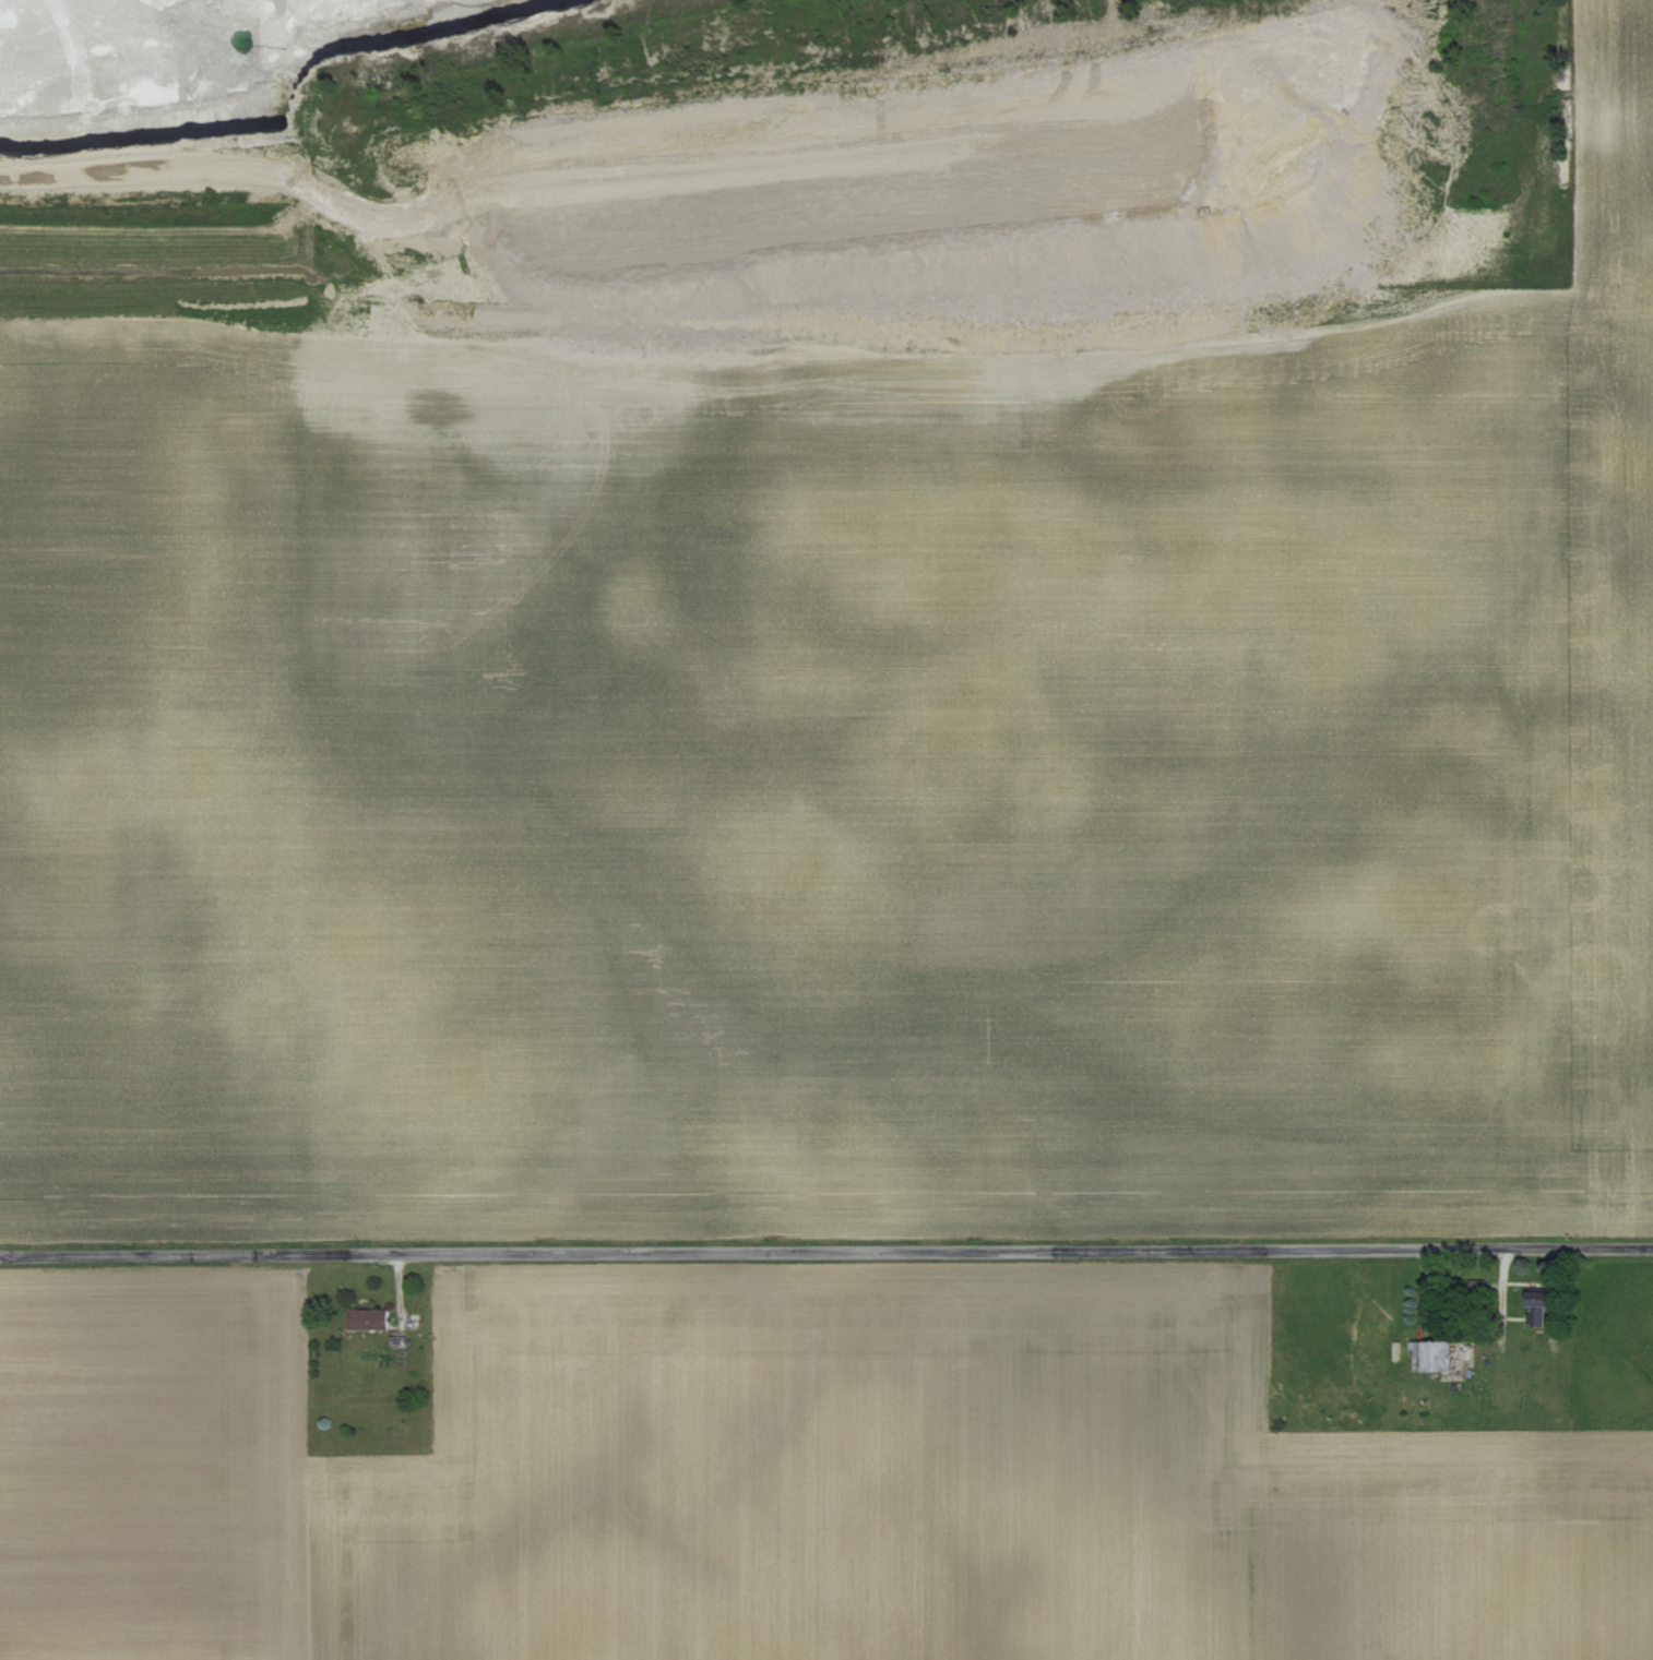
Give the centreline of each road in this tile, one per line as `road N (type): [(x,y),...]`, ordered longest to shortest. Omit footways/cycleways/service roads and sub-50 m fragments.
road 1 (residential): [(0,1260),(1652,1253)]

